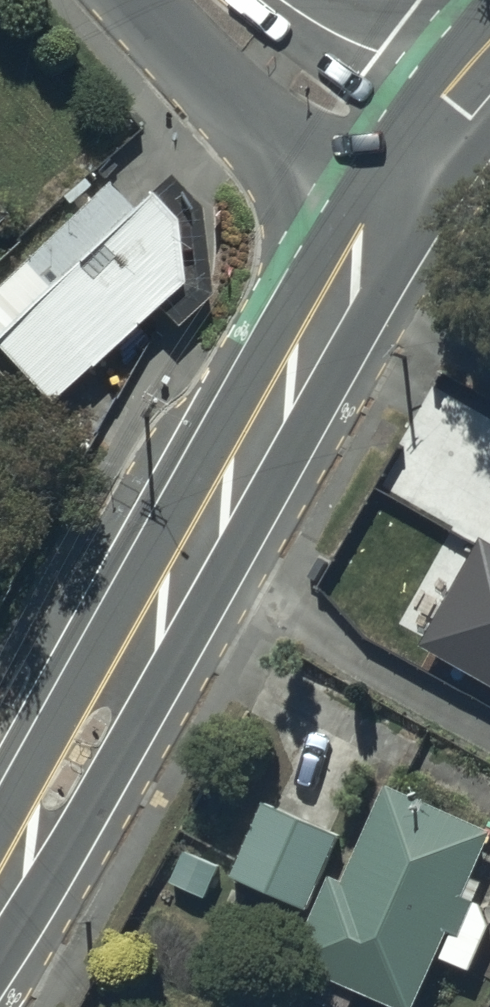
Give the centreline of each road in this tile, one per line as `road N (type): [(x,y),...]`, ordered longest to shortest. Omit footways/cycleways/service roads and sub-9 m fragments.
road 1 (secondary): [(489,133),(409,242),(77,842),(0,964)]
road 2 (secondary): [(0,813),(348,204)]
road 3 (secondary): [(348,204),(293,161),(137,0)]
road 4 (secondary): [(489,74),(348,204)]
road 5 (secondary): [(283,0),(432,74)]
road 6 (secondary): [(348,204),(432,74)]

